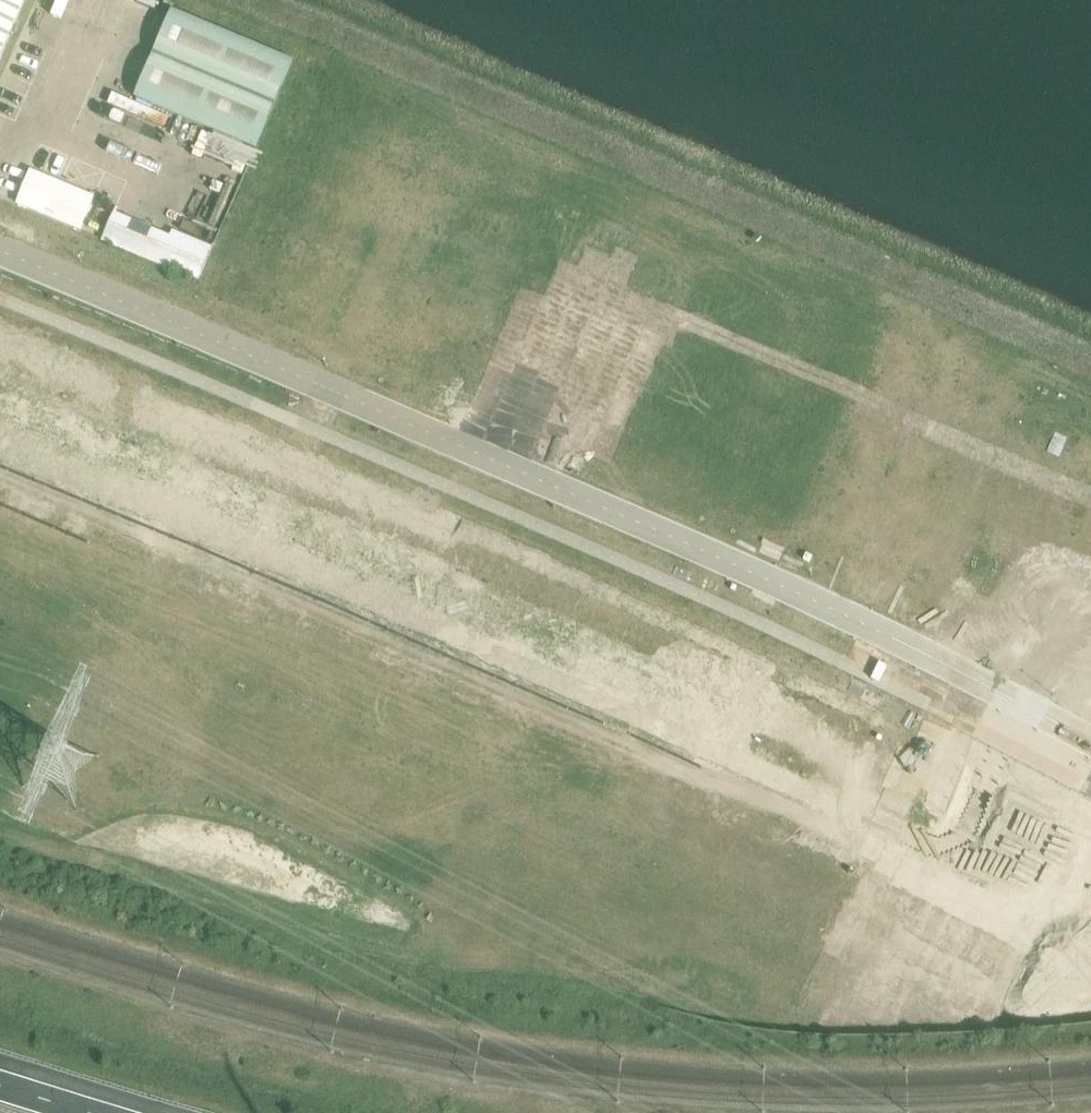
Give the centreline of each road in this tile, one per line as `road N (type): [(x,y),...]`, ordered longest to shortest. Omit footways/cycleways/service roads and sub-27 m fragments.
road 1 (unclassified): [(1090,743),(758,575),(0,251)]

